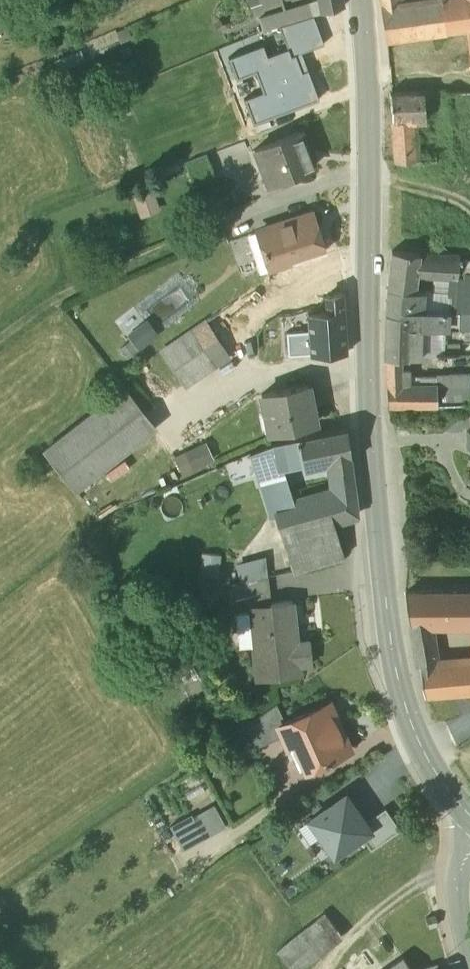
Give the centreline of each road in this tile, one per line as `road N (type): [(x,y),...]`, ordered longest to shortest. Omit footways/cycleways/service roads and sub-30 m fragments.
road 1 (tertiary): [(469,818),(407,717),(384,605),(363,0)]
road 2 (track): [(227,226),(56,299),(0,340)]

